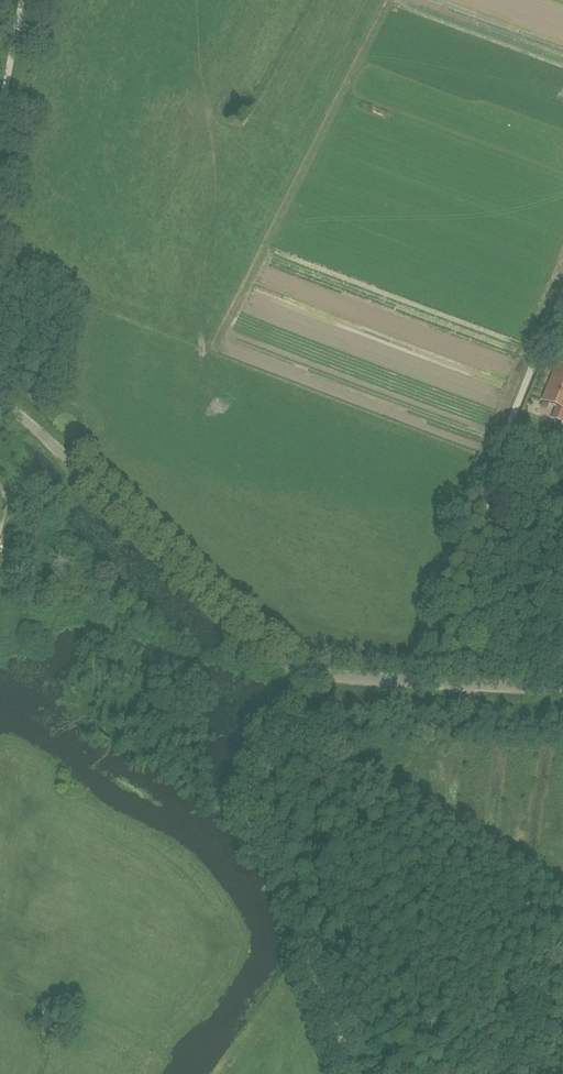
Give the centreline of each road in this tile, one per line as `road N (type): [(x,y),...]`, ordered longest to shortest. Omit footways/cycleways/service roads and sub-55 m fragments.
road 1 (unclassified): [(562,687),(343,677),(298,666),(0,404)]
road 2 (track): [(298,666),(250,806),(360,1073)]
road 3 (track): [(562,293),(500,450),(451,682)]

